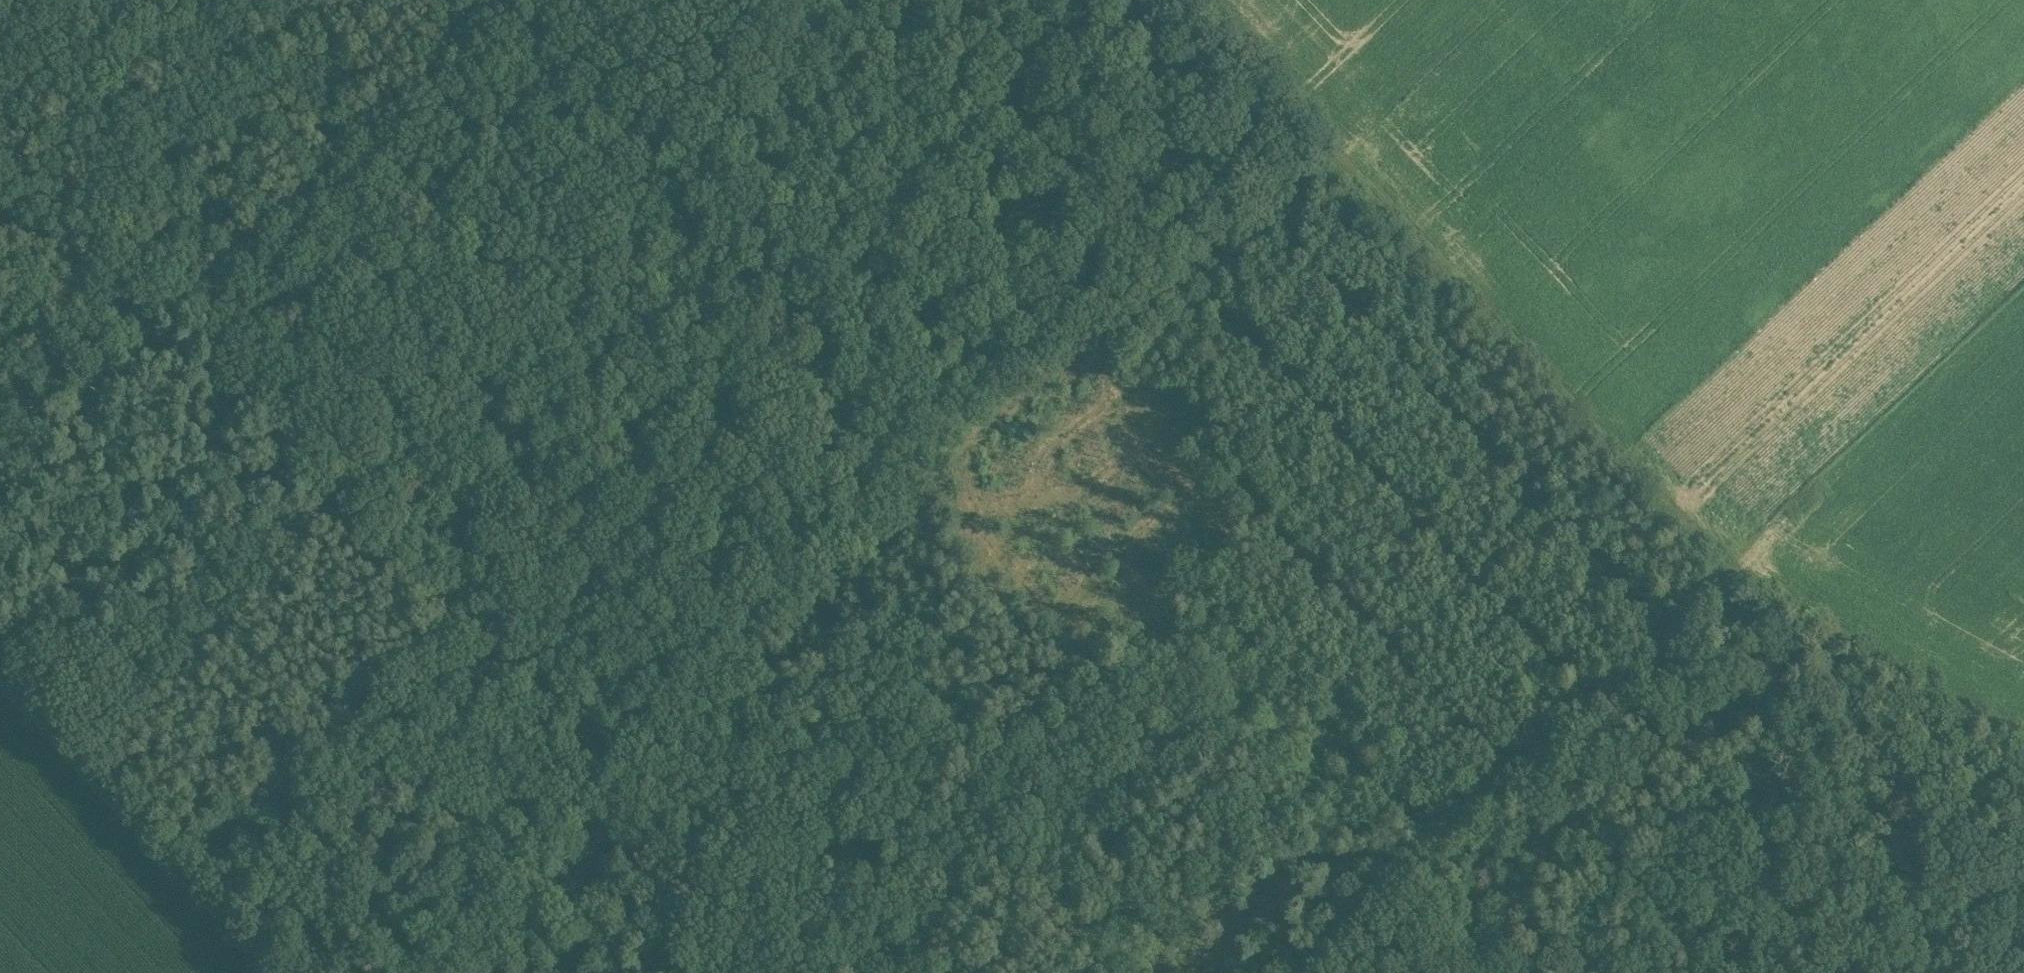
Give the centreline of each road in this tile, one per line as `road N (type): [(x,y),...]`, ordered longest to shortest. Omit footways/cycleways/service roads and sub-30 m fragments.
road 1 (track): [(1182,0),(1305,145),(1495,395),(2023,691)]
road 2 (unclassified): [(262,972),(0,711)]

